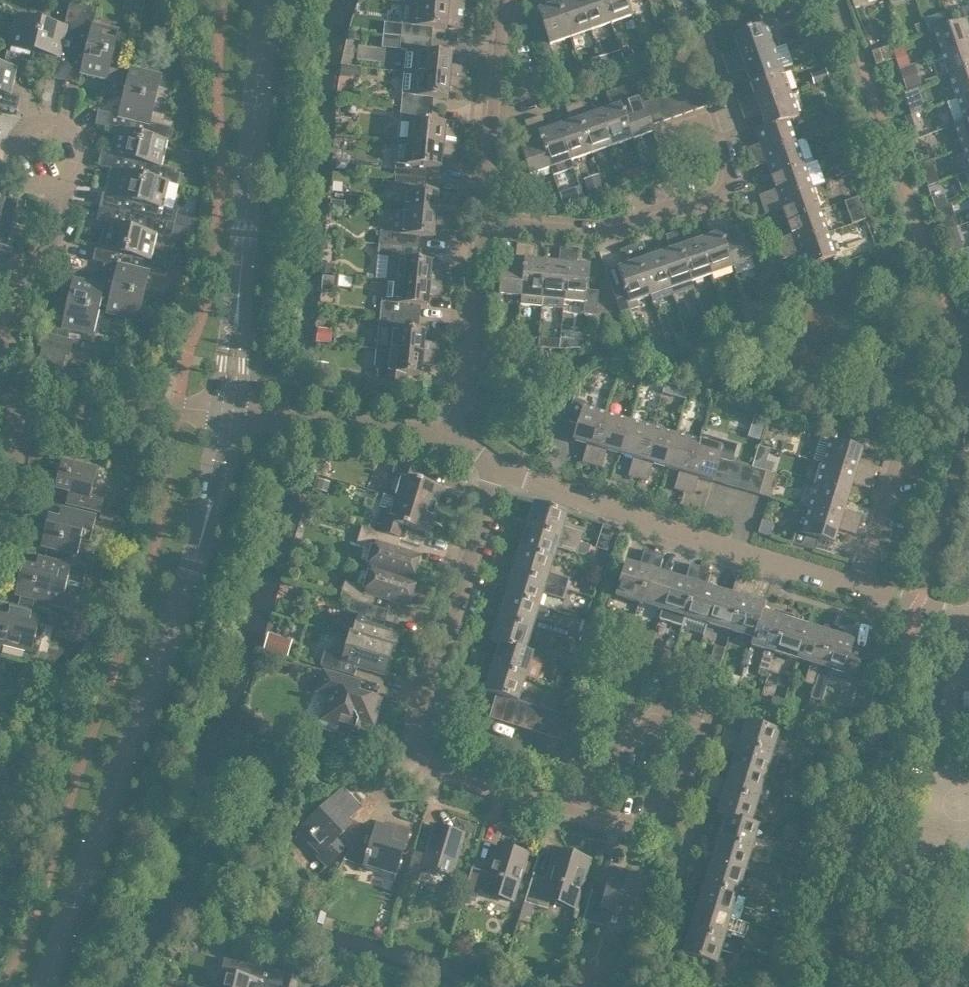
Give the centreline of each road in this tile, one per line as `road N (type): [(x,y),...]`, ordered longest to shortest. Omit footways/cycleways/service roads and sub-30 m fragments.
road 1 (tertiary): [(45,986),(203,544),(226,412)]
road 2 (residential): [(577,810),(452,772),(428,757),(418,731),(494,469)]
road 3 (tertiary): [(226,412),(266,0)]
road 4 (residential): [(494,469),(858,587)]
road 5 (residential): [(486,222),(631,223),(731,188)]
road 6 (residential): [(226,412),(462,434)]
road 7 (residential): [(486,222),(506,0)]
road 8 (residential): [(462,434),(486,222)]
road 9 (residential): [(577,810),(626,824),(663,815),(684,755),(682,728),(663,714)]
road 10 (residential): [(27,416),(226,412)]
road 11 (residential): [(55,188),(23,159),(26,136),(43,122),(62,123),(84,147),(74,180)]
road 12 (residential): [(858,587),(901,421)]
road 13 (residential): [(0,313),(57,237),(55,188)]
road 14 (residential): [(663,714),(590,766),(577,810)]
road 15 (residential): [(0,538),(18,488),(27,416)]

